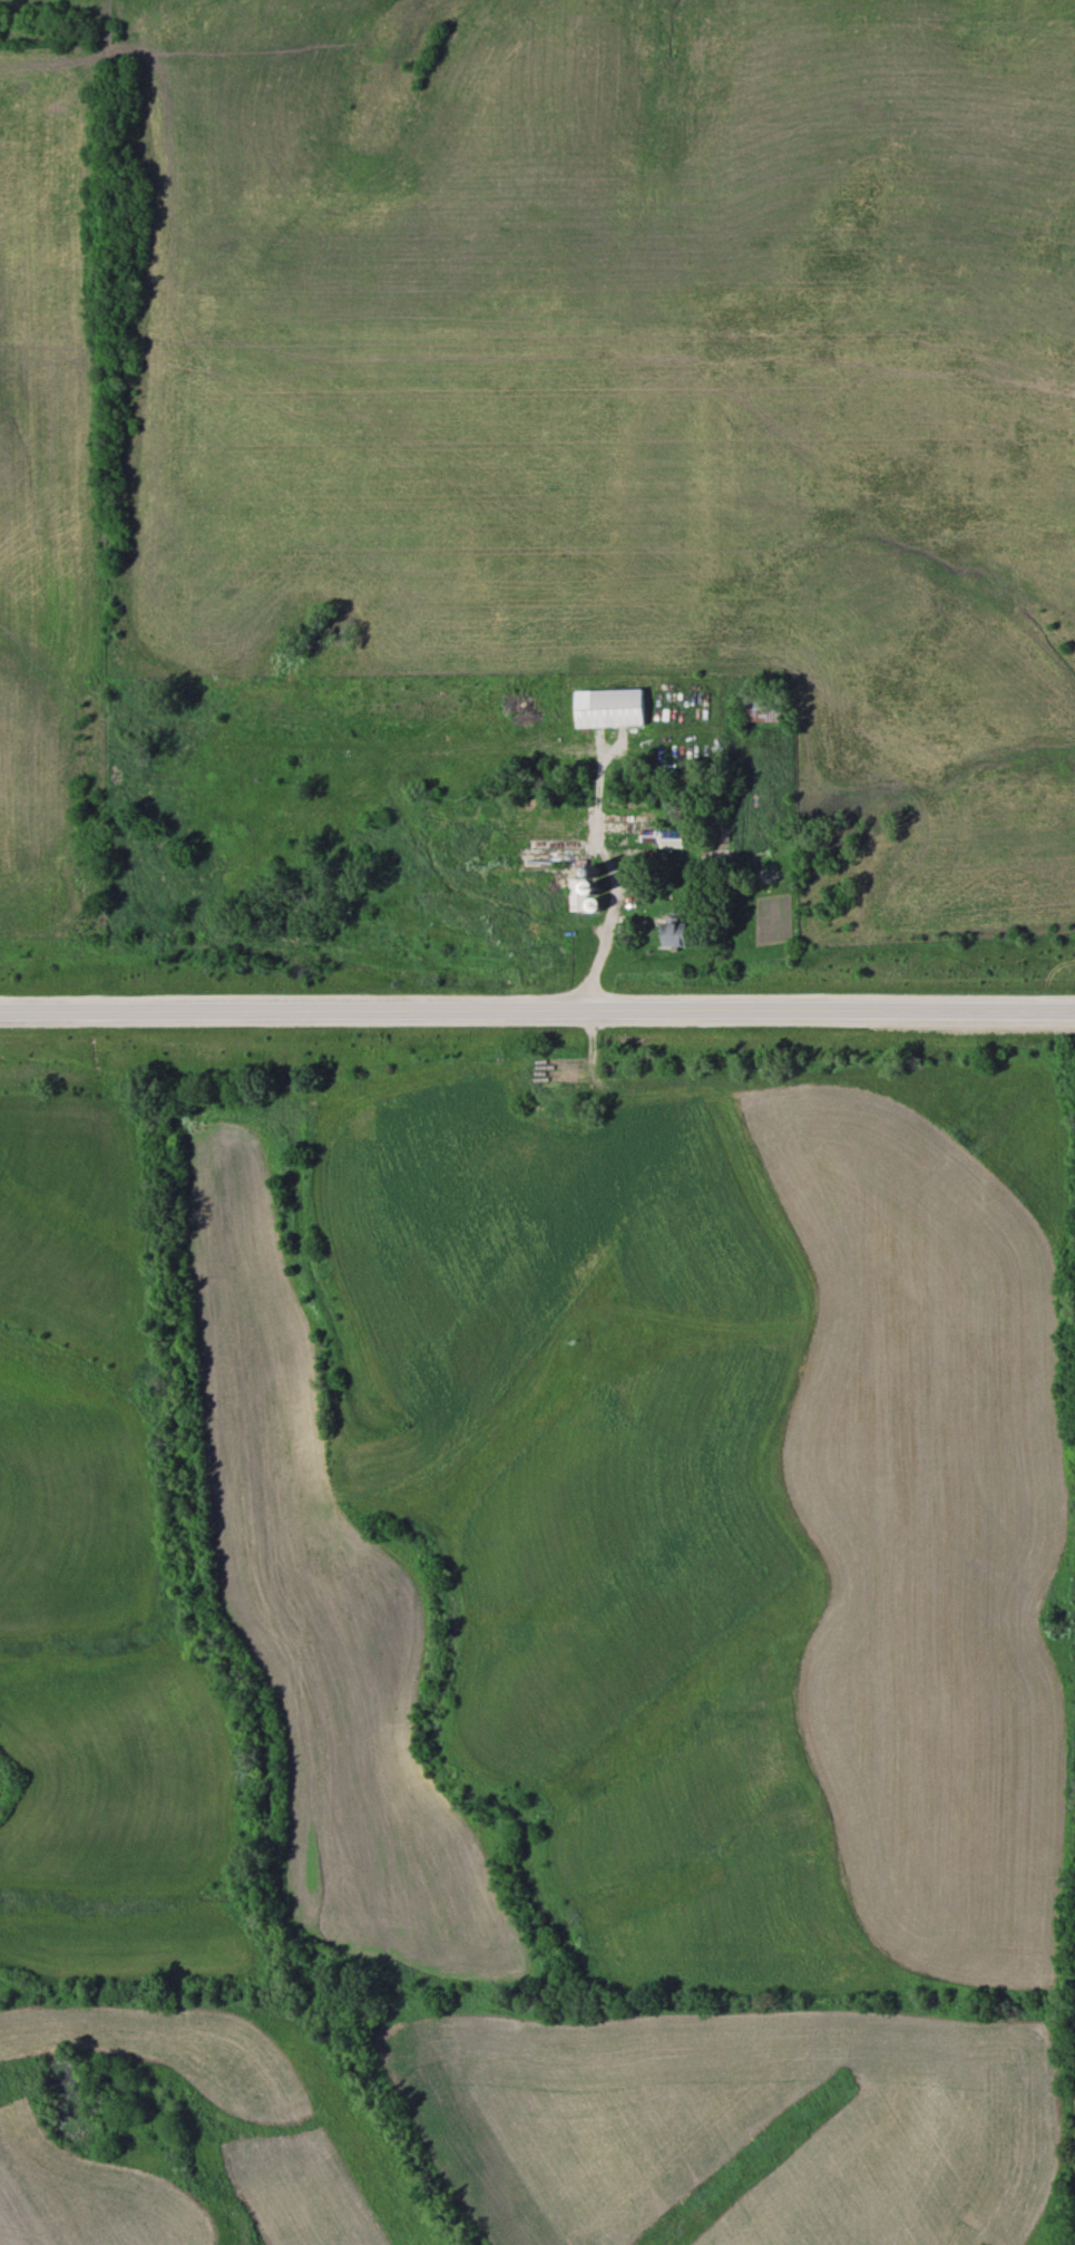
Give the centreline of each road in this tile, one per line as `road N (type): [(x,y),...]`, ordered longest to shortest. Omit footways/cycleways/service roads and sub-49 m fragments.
road 1 (primary): [(0,1012),(1074,1008)]

